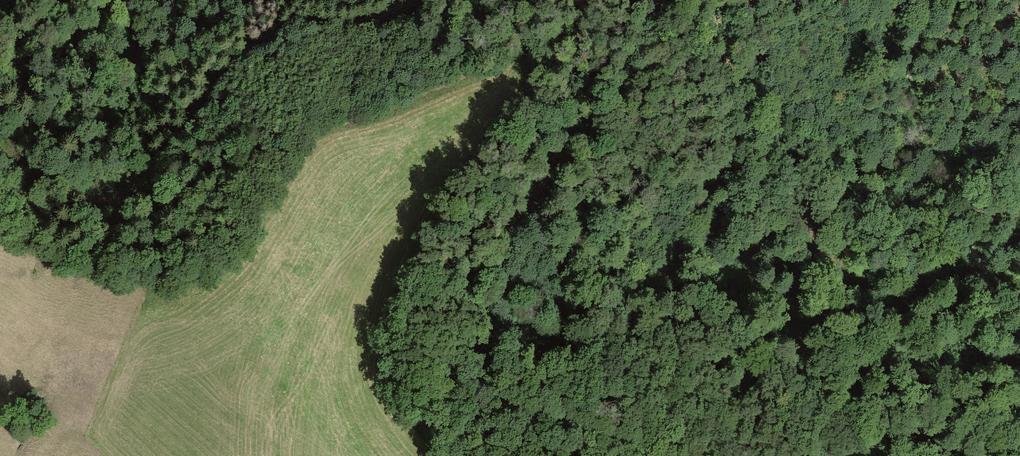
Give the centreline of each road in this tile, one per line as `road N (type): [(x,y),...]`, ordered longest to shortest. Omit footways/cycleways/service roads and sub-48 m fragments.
road 1 (track): [(655,455),(600,432),(512,413),(481,384),(472,347),(486,288),(538,188),(609,93),(653,0)]
road 2 (track): [(419,0),(373,23),(288,27),(231,61),(154,175),(123,193),(93,196),(34,173),(0,147)]
road 3 (track): [(935,0),(908,66),(912,105),(967,248),(995,281),(1019,294)]

